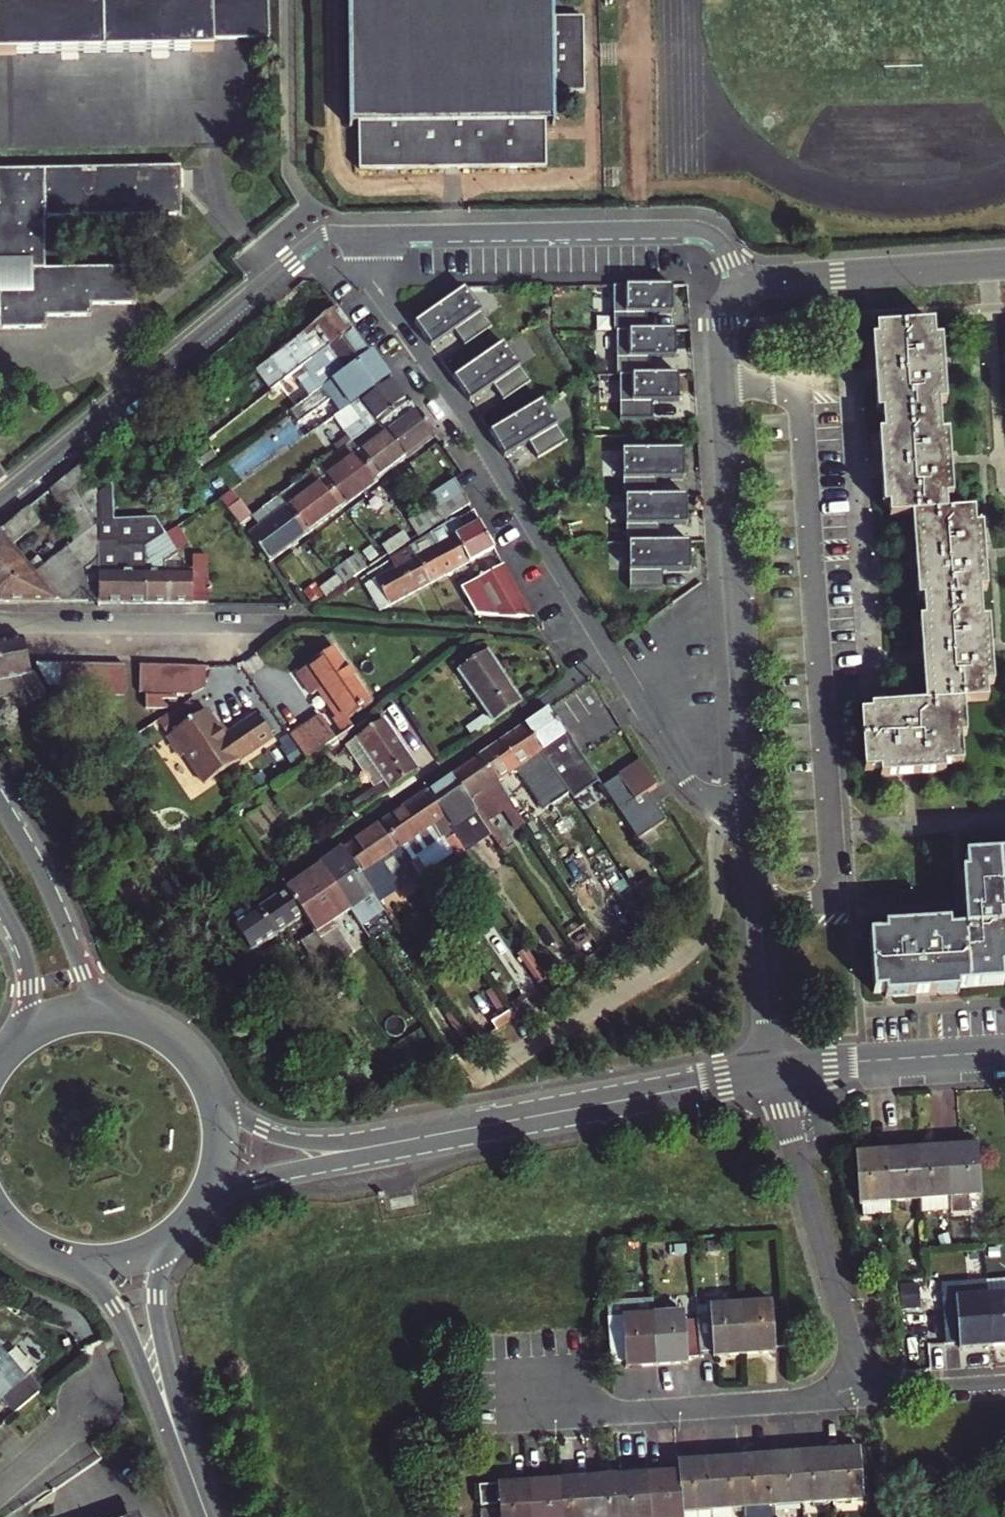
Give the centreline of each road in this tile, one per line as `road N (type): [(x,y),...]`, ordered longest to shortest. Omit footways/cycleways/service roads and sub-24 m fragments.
road 1 (residential): [(368,236),(381,293),(684,775),(720,801),(754,800)]
road 2 (residential): [(748,287),(728,311),(722,343),(754,800)]
road 3 (residential): [(368,236),(326,242),(288,267),(0,504)]
road 4 (residential): [(748,287),(717,243),(687,234),(368,236)]
road 5 (residential): [(549,1384),(550,1414),(869,1396)]
road 6 (residential): [(773,1070),(869,1396)]
road 7 (tertiary): [(461,1131),(773,1070)]
road 8 (primary): [(62,1260),(94,1281),(121,1316),(207,1516)]
road 9 (primary): [(209,1516),(163,1337),(158,1280),(169,1243)]
road 10 (residential): [(754,800),(773,1070)]
road 11 (tertiary): [(204,1207),(261,1177),(461,1131)]
road 12 (primary): [(138,1020),(91,985),(0,803)]
road 13 (tertiary): [(461,1131),(302,1142),(253,1127),(215,1093)]
road 14 (residential): [(261,625),(0,622)]
road 15 (residential): [(1004,264),(748,287)]
road 16 (tertiary): [(773,1070),(1004,1053)]
road 17 (primary): [(0,904),(29,975),(18,1041)]
road 18 (residential): [(0,1484),(107,1393)]
road 19 (residential): [(869,1396),(1004,1385)]
road 20 (primary): [(138,1020),(75,1015),(18,1041)]

